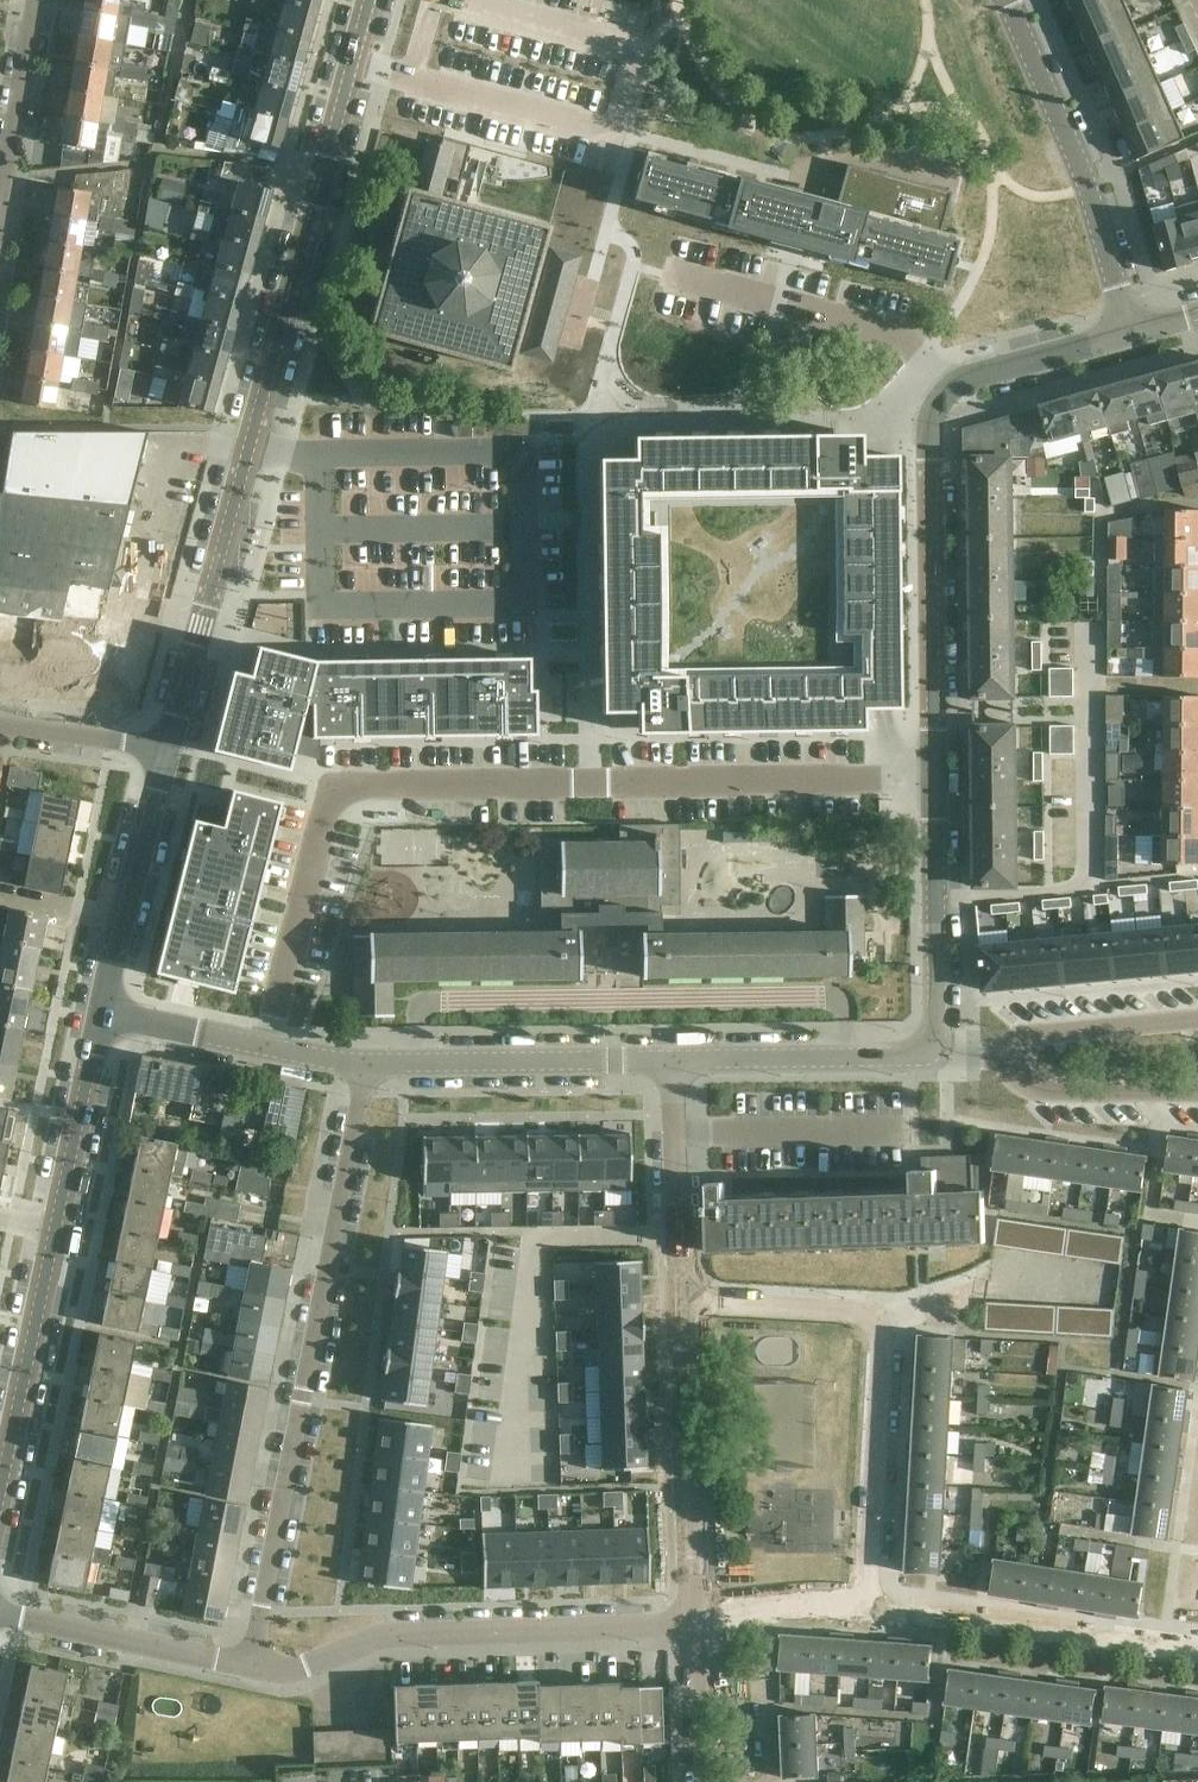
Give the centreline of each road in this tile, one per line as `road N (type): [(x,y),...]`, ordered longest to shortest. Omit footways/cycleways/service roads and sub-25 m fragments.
road 1 (residential): [(935,783),(363,785),(328,803),(266,1050)]
road 2 (residential): [(170,749),(370,0)]
road 3 (residential): [(250,1667),(365,1065)]
road 4 (residential): [(935,783),(933,405),(969,379),(1128,336)]
road 5 (residential): [(0,1494),(101,1012)]
road 6 (residential): [(866,1609),(879,1324),(865,1313),(681,1304)]
road 7 (residential): [(692,1625),(378,1637),(297,1672),(250,1667)]
road 8 (residential): [(1128,336),(1090,185),(1009,0)]
road 9 (residential): [(866,1609),(1197,1656)]
road 10 (residential): [(692,1625),(681,1304)]
road 11 (residential): [(670,1061),(365,1065)]
road 12 (residential): [(101,1012),(170,749)]
road 13 (residential): [(936,1054),(935,783)]
road 14 (residential): [(936,1054),(670,1061)]
road 15 (residential): [(250,1667),(0,1615)]
road 16 (residential): [(681,1304),(670,1061)]
road 17 (residential): [(1008,1056),(1022,1080),(1047,1092),(1197,1093)]
road 18 (residential): [(1197,1019),(1052,1033),(1025,1040),(1008,1056)]
road 19 (residential): [(33,0),(0,187)]
road 20 (residential): [(692,1625),(764,1610),(866,1609)]
road 21 (residential): [(0,726),(170,749)]
road 22 (residential): [(266,1050),(101,1012)]
road 23 (residential): [(699,1781),(692,1625)]

